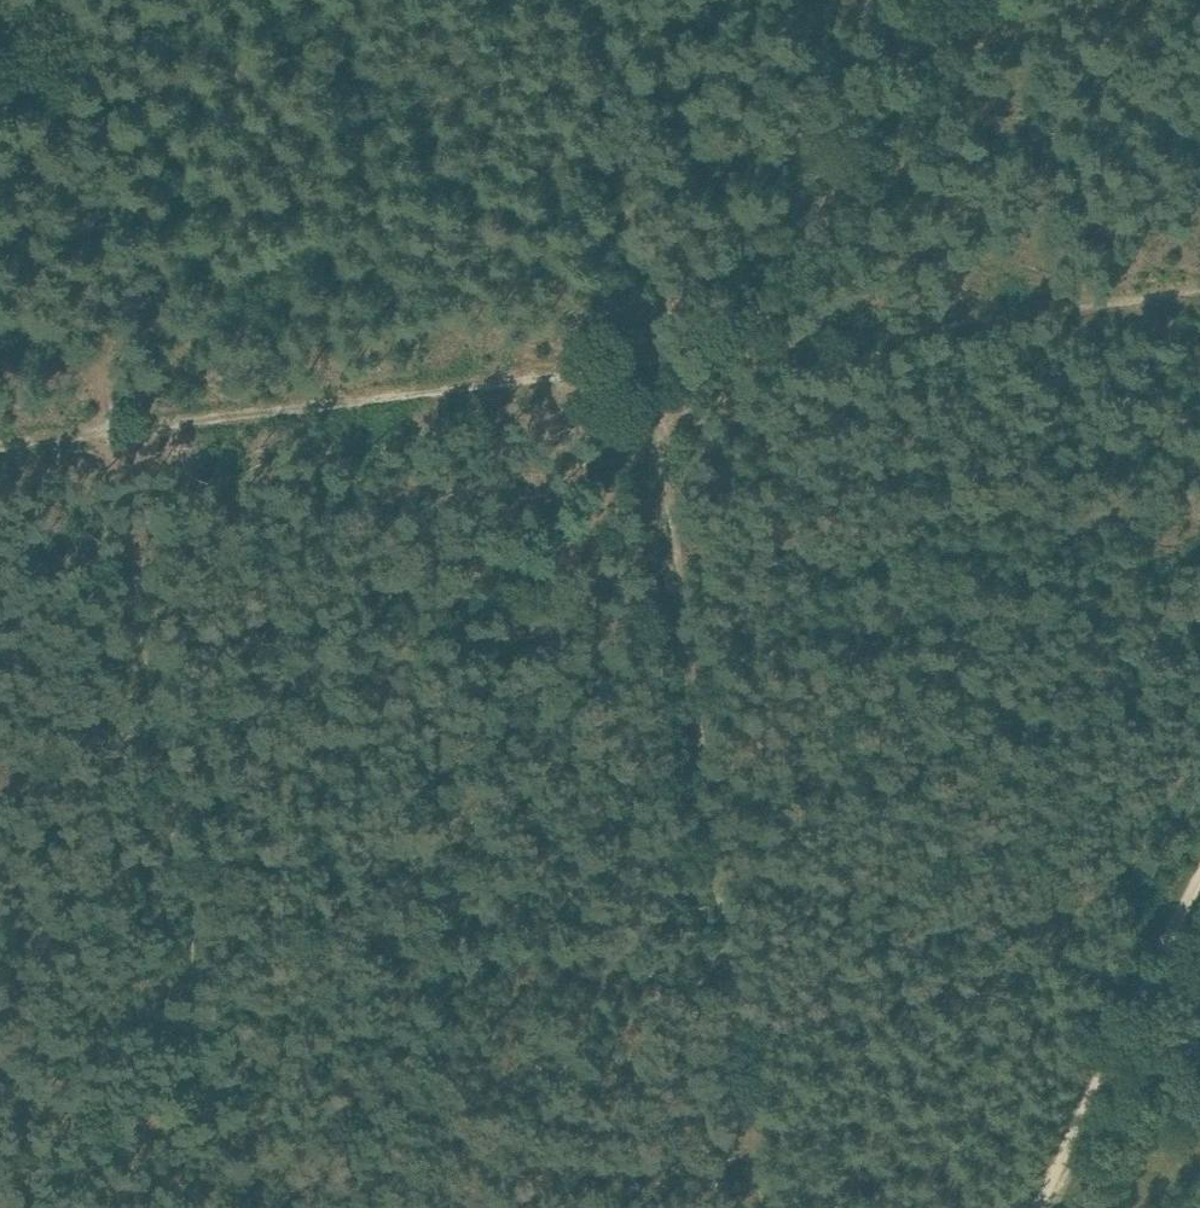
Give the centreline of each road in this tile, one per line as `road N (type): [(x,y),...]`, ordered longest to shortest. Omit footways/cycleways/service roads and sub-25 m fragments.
road 1 (track): [(1048,1207),(1199,904)]

